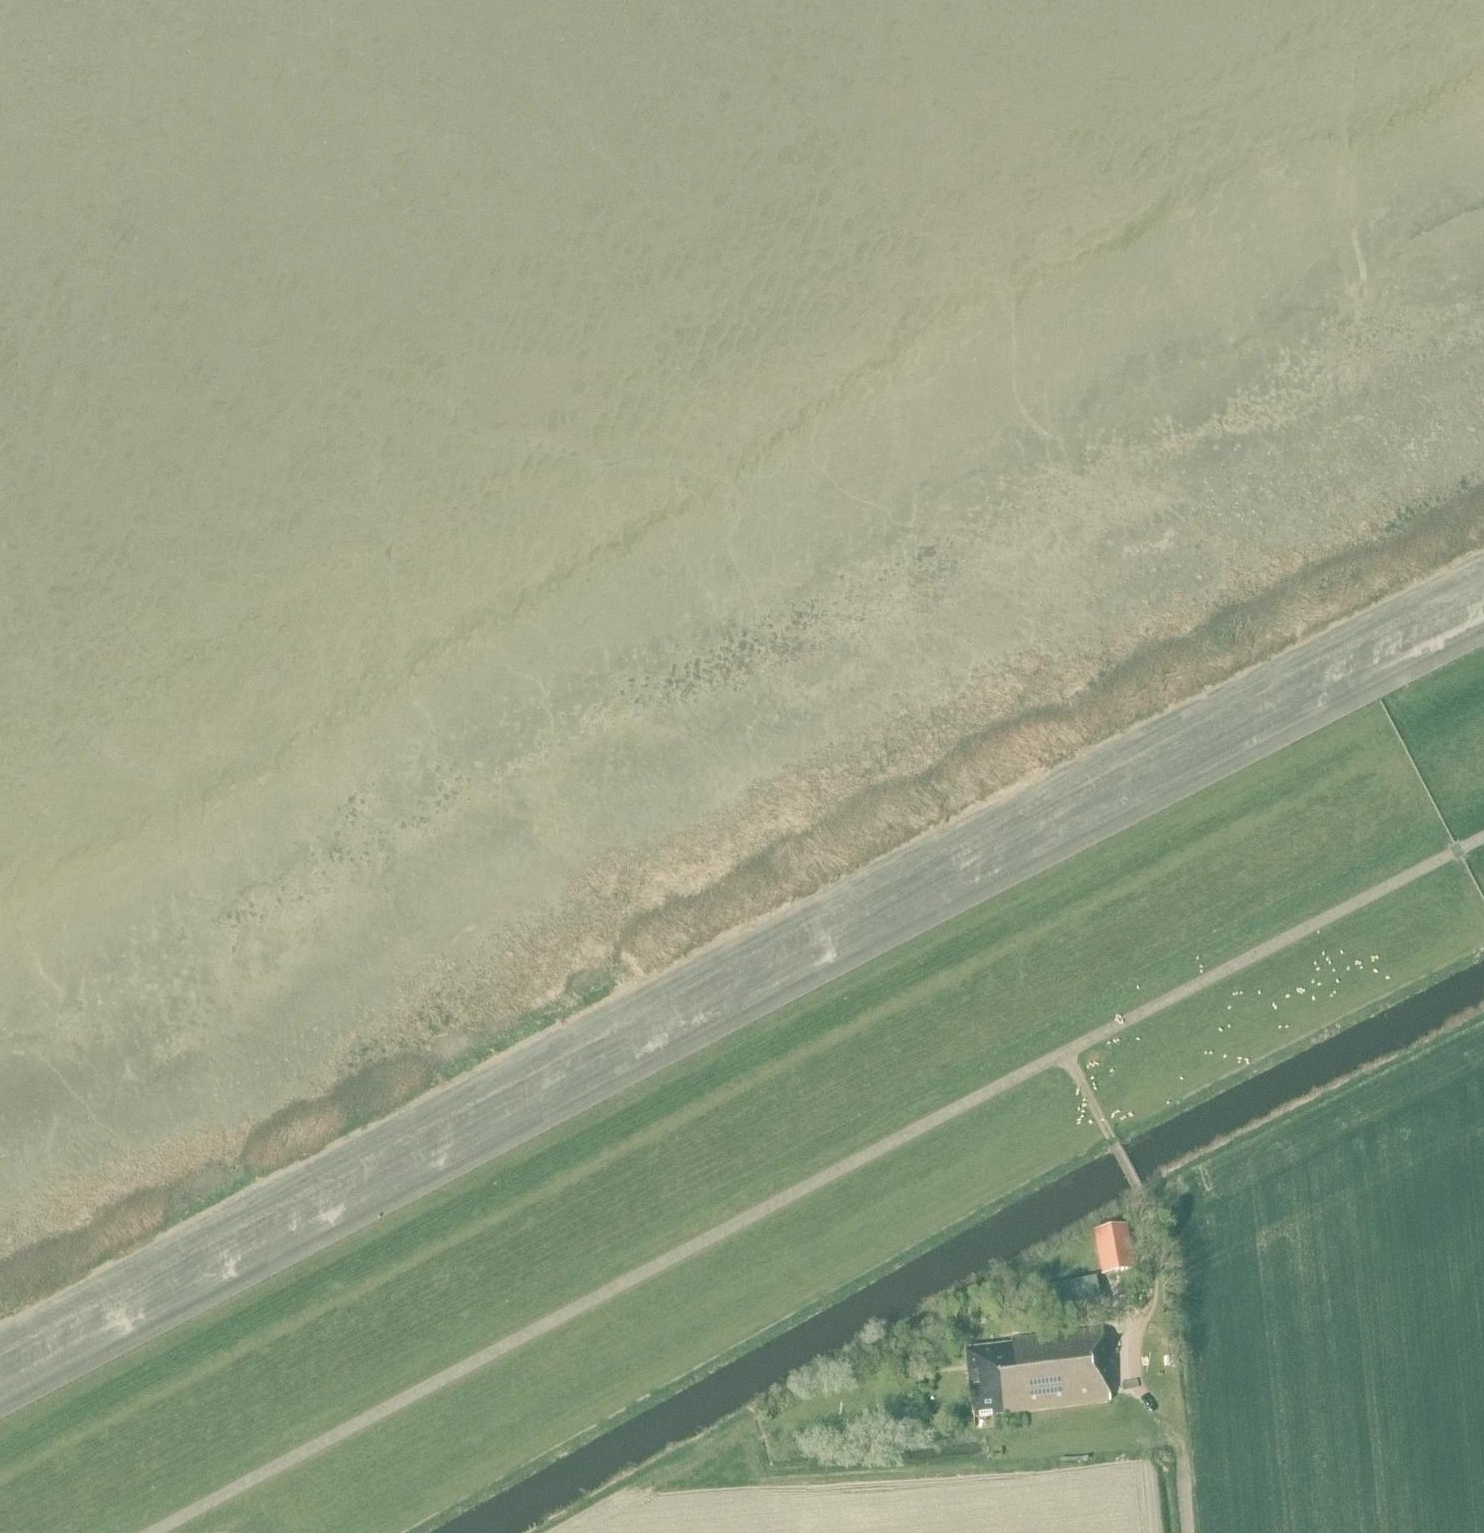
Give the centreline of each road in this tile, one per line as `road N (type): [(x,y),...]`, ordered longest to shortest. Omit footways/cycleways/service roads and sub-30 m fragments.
road 1 (unclassified): [(152,1532),(1483,837)]
road 2 (track): [(1142,1397),(1179,1447),(1188,1532)]

